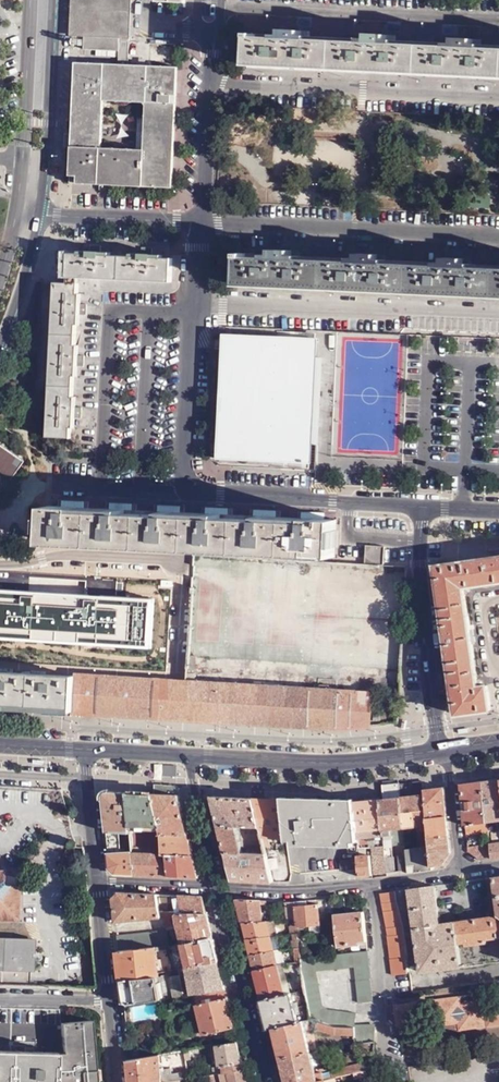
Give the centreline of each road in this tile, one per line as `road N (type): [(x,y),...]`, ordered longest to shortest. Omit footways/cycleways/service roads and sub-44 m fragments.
road 1 (residential): [(197,300),(498,313)]
road 2 (residential): [(498,234),(201,220)]
road 3 (residential): [(209,83),(498,99)]
road 4 (residential): [(222,9),(498,25)]
road 5 (secondary): [(436,747),(307,757),(187,750)]
road 6 (residential): [(421,510),(436,747)]
road 7 (residential): [(188,501),(421,510)]
road 8 (secondary): [(41,214),(54,0)]
road 9 (secondary): [(32,0),(19,213)]
road 10 (residential): [(197,300),(188,501)]
road 11 (tertiary): [(264,1081),(218,886)]
road 12 (residential): [(374,888),(389,1054)]
road 13 (residential): [(41,214),(201,220)]
road 14 (residential): [(218,886),(288,894),(374,888)]
road 15 (tertiary): [(218,886),(187,750)]
road 16 (residential): [(49,496),(188,501)]
road 17 (residential): [(209,83),(201,220)]
road 18 (residential): [(85,746),(98,878)]
road 19 (secondary): [(0,338),(41,214)]
road 20 (residential): [(445,746),(462,874)]
road 21 (residential): [(98,878),(109,998)]
road 22 (residential): [(98,878),(218,886)]

